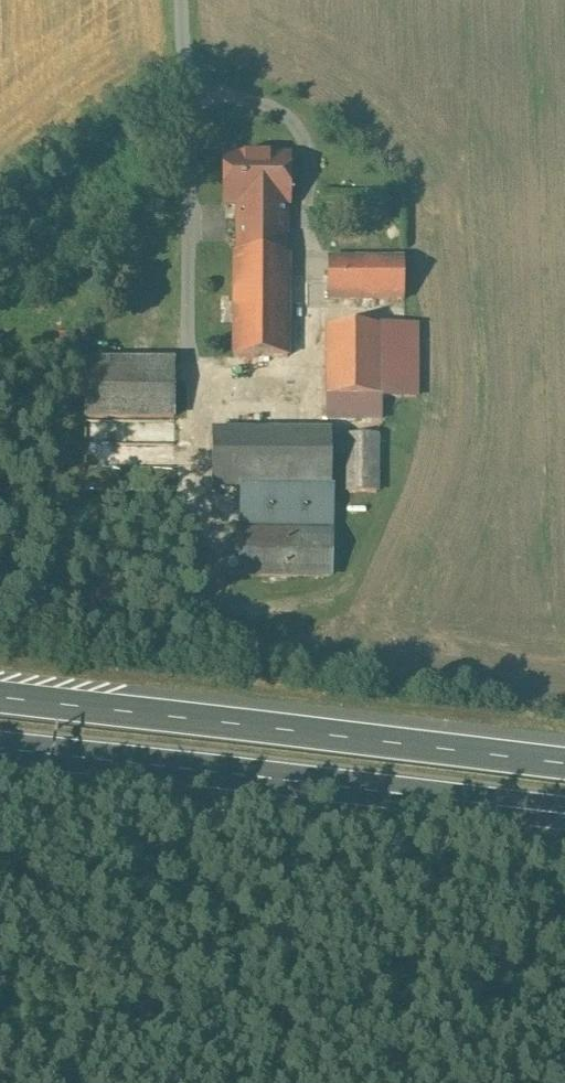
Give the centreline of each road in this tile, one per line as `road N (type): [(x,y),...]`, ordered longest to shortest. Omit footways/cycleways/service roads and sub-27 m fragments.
road 1 (trunk): [(0,749),(478,800)]
road 2 (trunk): [(391,740),(0,695)]
road 3 (trunk): [(564,762),(391,740)]
road 4 (motorway): [(564,757),(391,740)]

